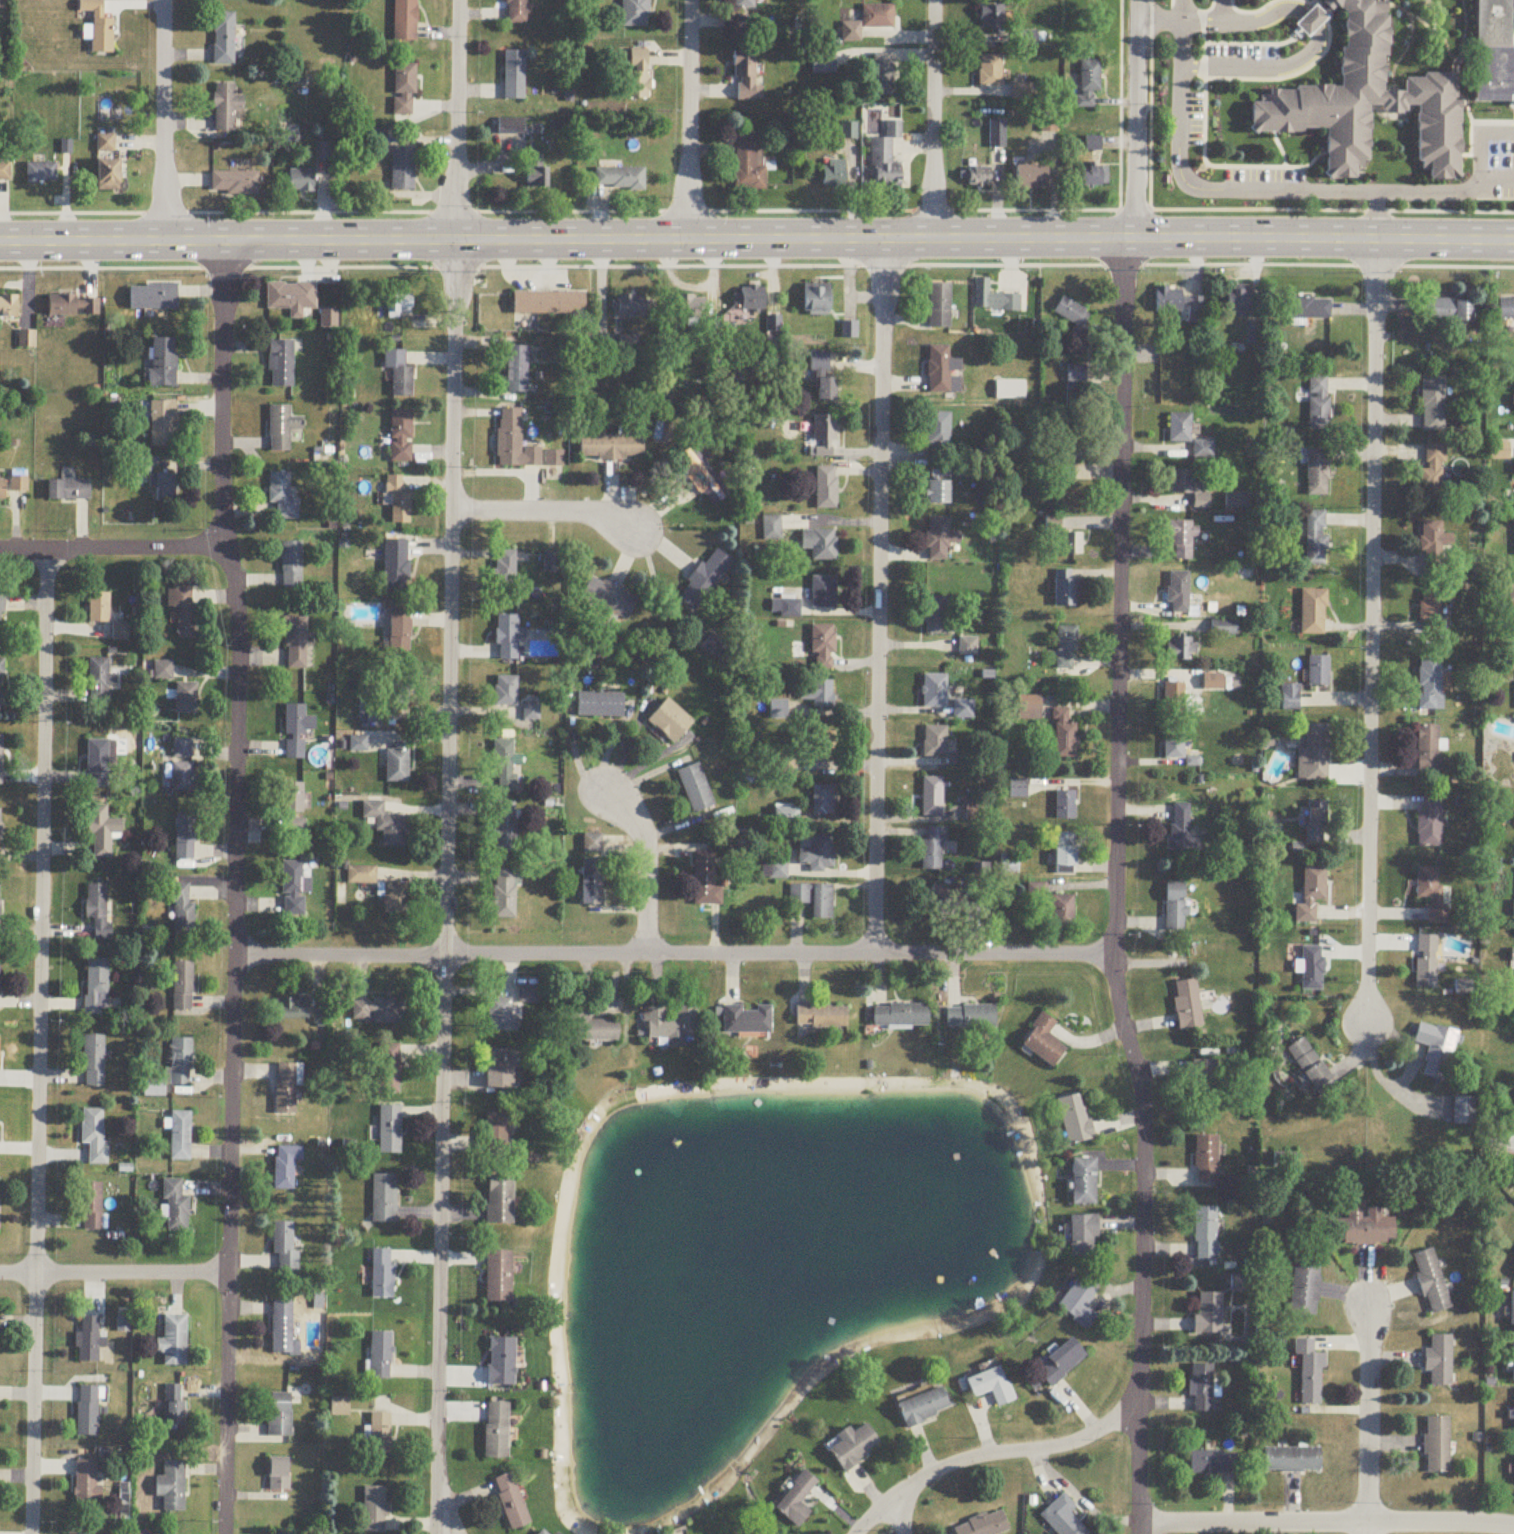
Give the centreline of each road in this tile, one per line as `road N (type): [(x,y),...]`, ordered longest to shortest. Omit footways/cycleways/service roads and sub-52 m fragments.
road 1 (residential): [(442,1533),(457,0)]
road 2 (tertiary): [(0,241),(1513,242)]
road 3 (residential): [(1138,1533),(1145,1143),(1114,956),(1125,237)]
road 4 (residential): [(227,1533),(237,653),(220,492),(224,241)]
road 5 (residential): [(32,1533),(45,546)]
road 6 (residential): [(1114,956),(232,956)]
road 7 (residential): [(1365,1027),(1378,239)]
road 8 (residential): [(875,952),(884,240)]
road 9 (residential): [(1138,1524),(1513,1526)]
road 10 (residential): [(1137,1379),(1117,1418),(1092,1434),(956,1461),(885,1504),(857,1533)]
road 11 (residential): [(168,242),(161,0)]
road 12 (residential): [(931,240),(934,0)]
road 13 (residential): [(689,237),(690,0)]
road 14 (residential): [(1139,236),(1139,0)]
road 15 (residential): [(1366,1533),(1371,1302)]
road 16 (residential): [(230,1271),(0,1275)]
road 17 (residential): [(227,541),(0,546)]
road 18 (residential): [(636,533),(609,516),(452,512)]
road 19 (residential): [(647,952),(646,848),(612,799)]

